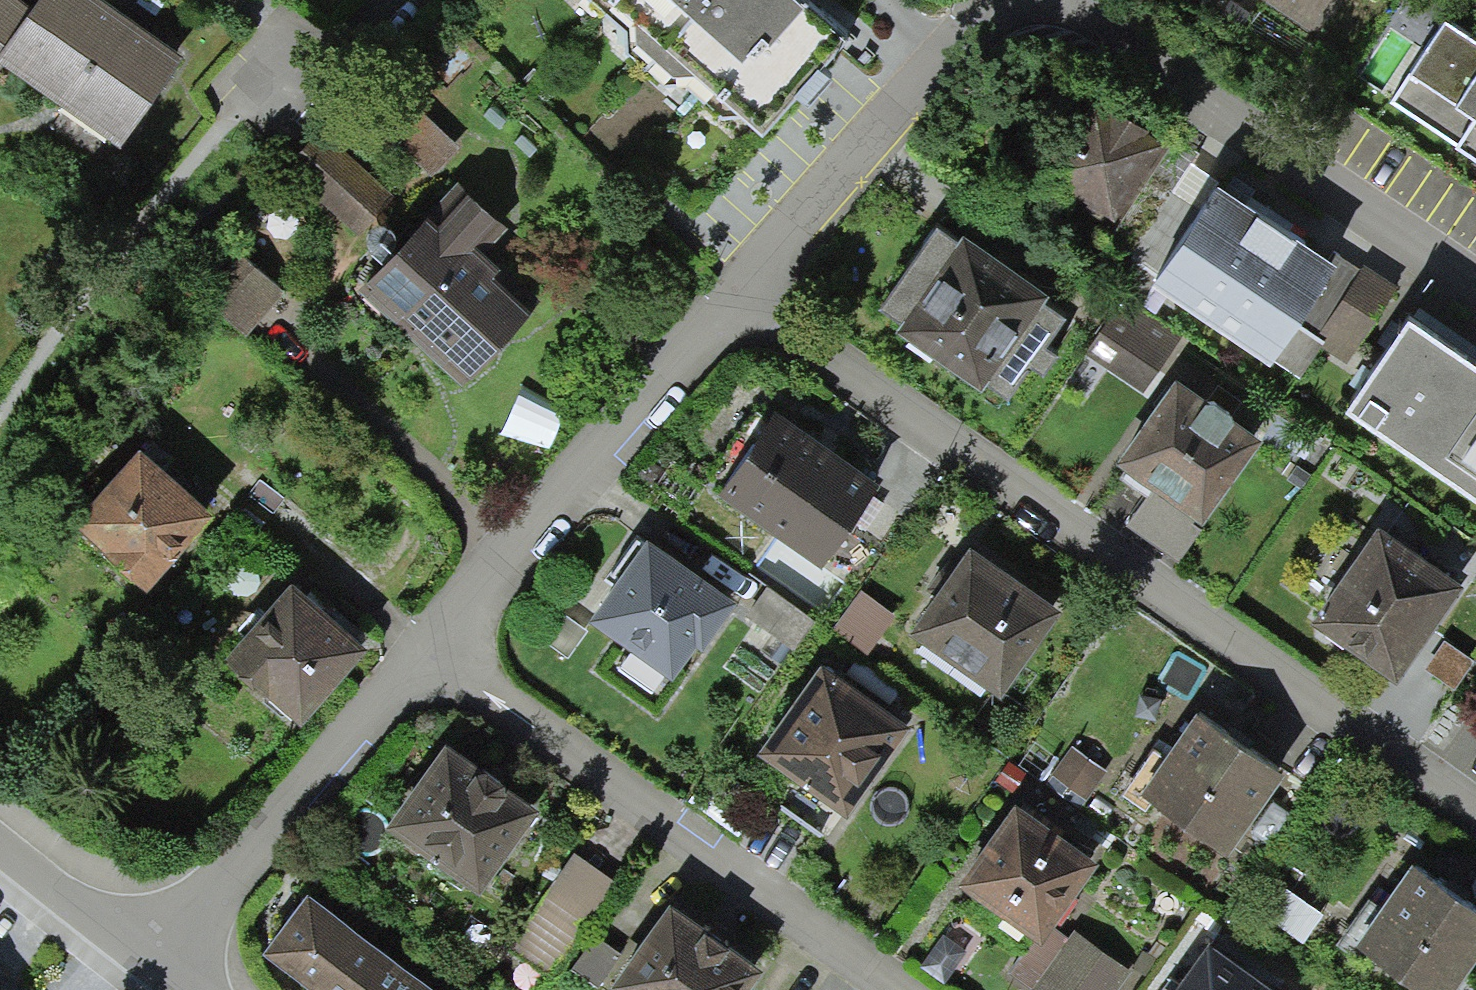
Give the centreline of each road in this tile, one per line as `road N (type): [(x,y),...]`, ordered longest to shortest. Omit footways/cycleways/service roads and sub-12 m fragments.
road 1 (residential): [(747,281),(1475,808)]
road 2 (residential): [(899,989),(425,646)]
road 3 (residential): [(1061,0),(1088,28),(1475,284)]
road 4 (residential): [(747,281),(425,646)]
road 5 (residential): [(425,646),(165,966)]
road 6 (residential): [(994,0),(747,281)]
road 7 (residential): [(0,840),(165,966)]
road 8 (residential): [(368,0),(239,103)]

